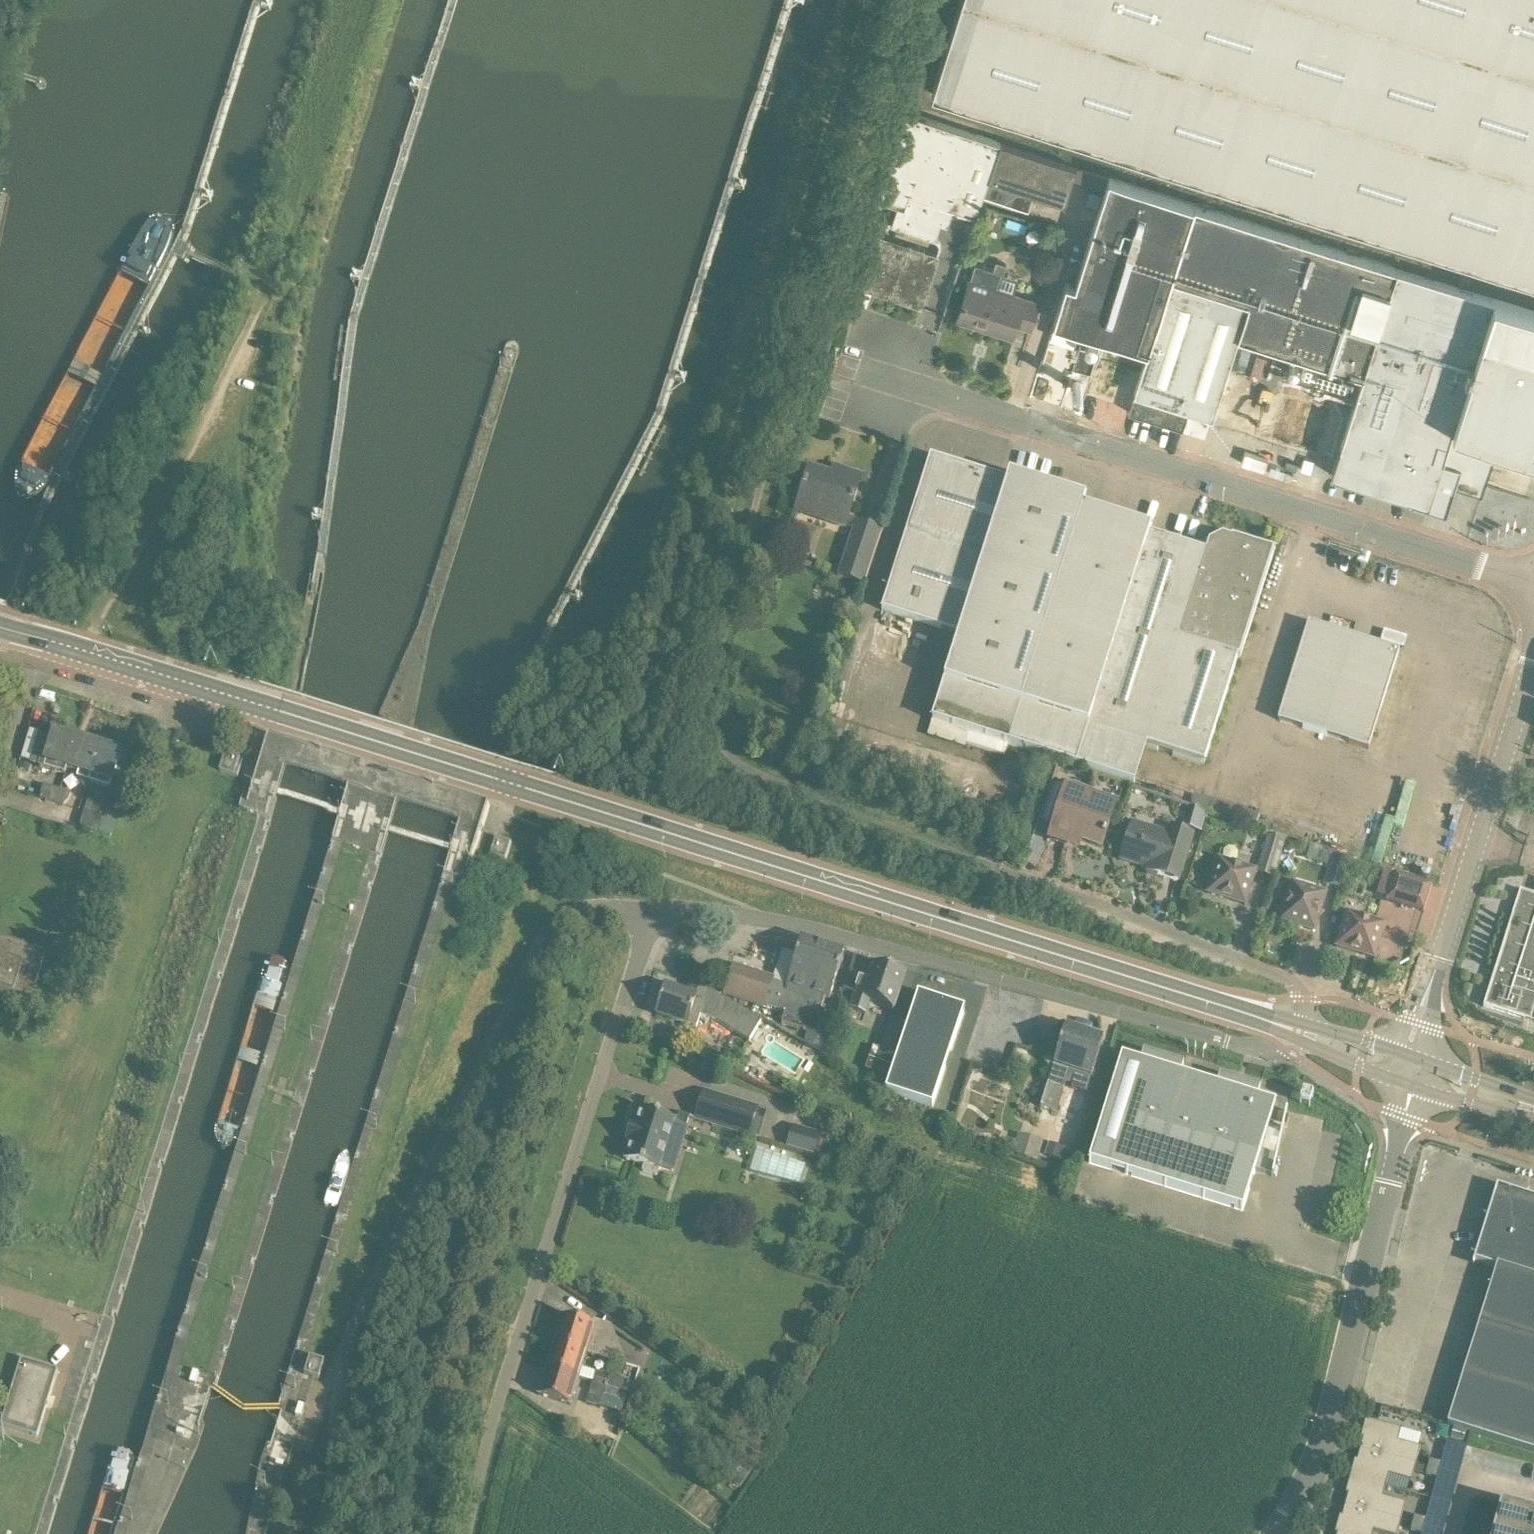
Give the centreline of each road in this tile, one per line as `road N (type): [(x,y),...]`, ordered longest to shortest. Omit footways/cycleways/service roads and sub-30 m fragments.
road 1 (tertiary): [(1293,1031),(0,627)]
road 2 (residential): [(469,1533),(478,1479),(645,933),(658,915),(683,909),(811,929),(1263,1052),(1282,1048),(1293,1031)]
road 3 (residential): [(1533,585),(829,365)]
road 4 (tertiary): [(1276,1533),(1315,1462),(1342,1380),(1412,1072)]
road 5 (residential): [(1412,1072),(1533,656)]
road 6 (residential): [(1293,1031),(1302,1000),(1288,982),(1028,883)]
road 7 (track): [(44,641),(0,814)]
road 8 (tertiary): [(1533,1109),(1412,1072)]
road 9 (tertiary): [(1412,1072),(1293,1031)]

